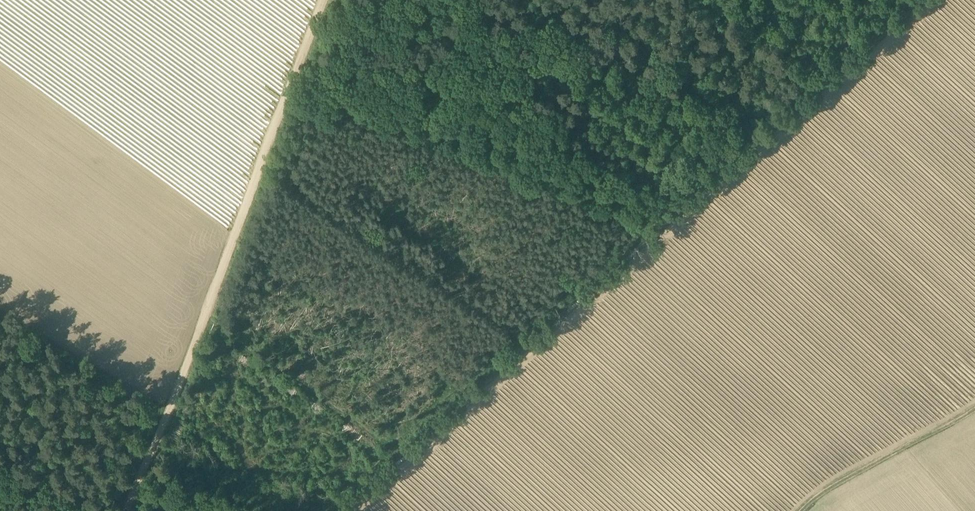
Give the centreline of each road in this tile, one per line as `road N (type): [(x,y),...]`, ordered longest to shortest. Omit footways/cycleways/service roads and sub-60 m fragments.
road 1 (track): [(938,0),(350,510)]
road 2 (track): [(323,0),(129,510)]
road 3 (track): [(974,408),(805,510)]

